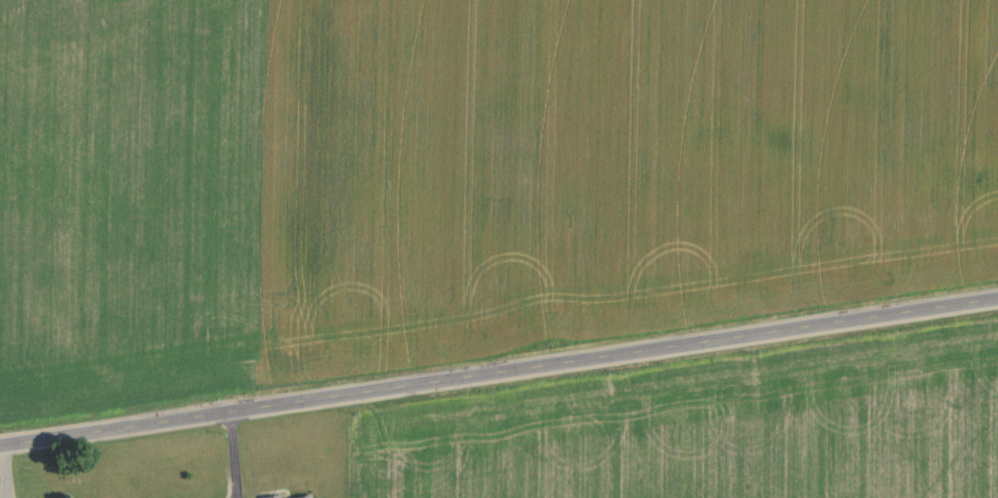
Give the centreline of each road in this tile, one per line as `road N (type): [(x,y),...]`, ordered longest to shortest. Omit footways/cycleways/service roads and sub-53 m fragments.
road 1 (tertiary): [(997,296),(0,444)]

